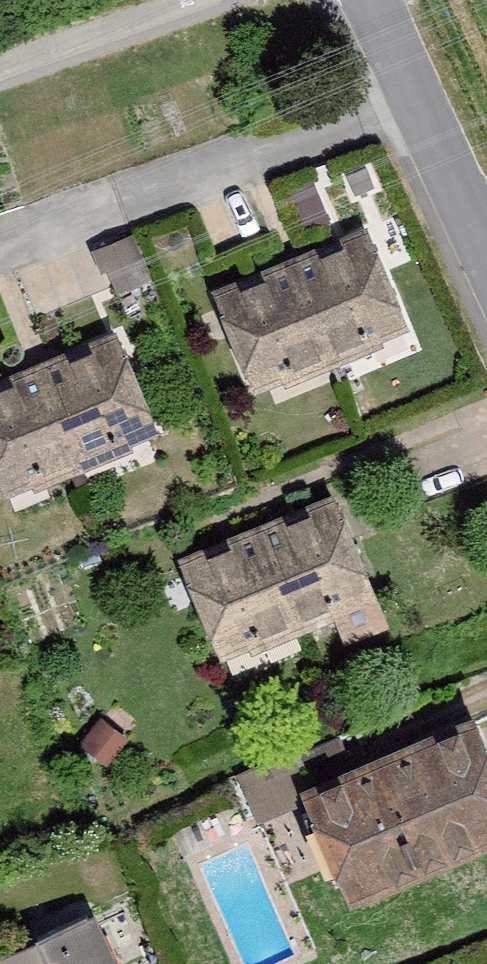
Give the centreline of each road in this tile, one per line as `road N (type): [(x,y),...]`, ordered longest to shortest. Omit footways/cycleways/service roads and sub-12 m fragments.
road 1 (unclassified): [(486,249),(372,0)]
road 2 (residential): [(0,72),(207,0)]

